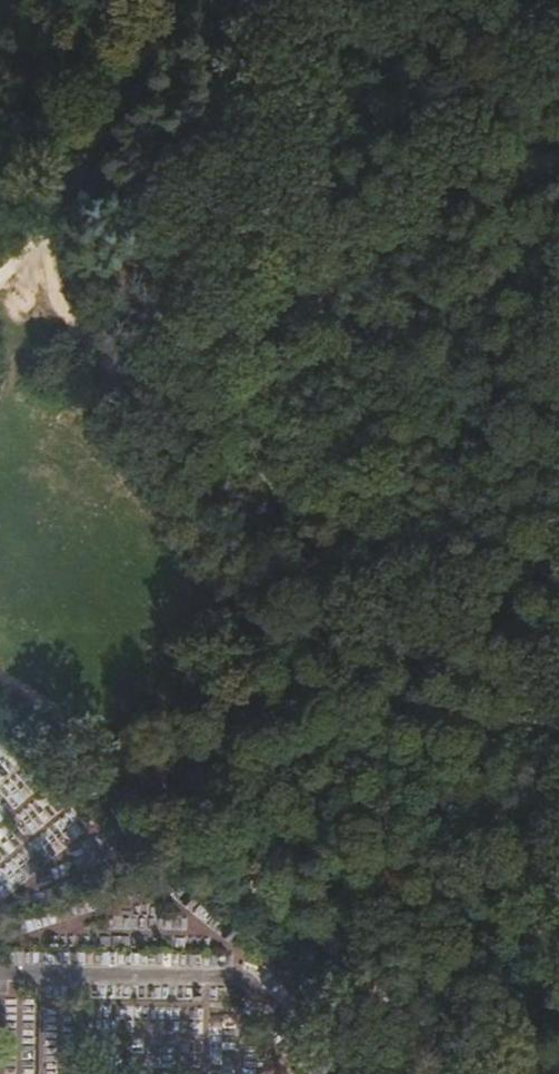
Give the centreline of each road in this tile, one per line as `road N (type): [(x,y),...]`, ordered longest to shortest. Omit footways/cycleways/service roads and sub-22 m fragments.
road 1 (track): [(540,1073),(522,916),(445,691),(377,566),(179,431),(53,306),(51,223)]
road 2 (track): [(0,679),(393,1009),(519,1073)]
road 3 (track): [(51,223),(151,0)]

